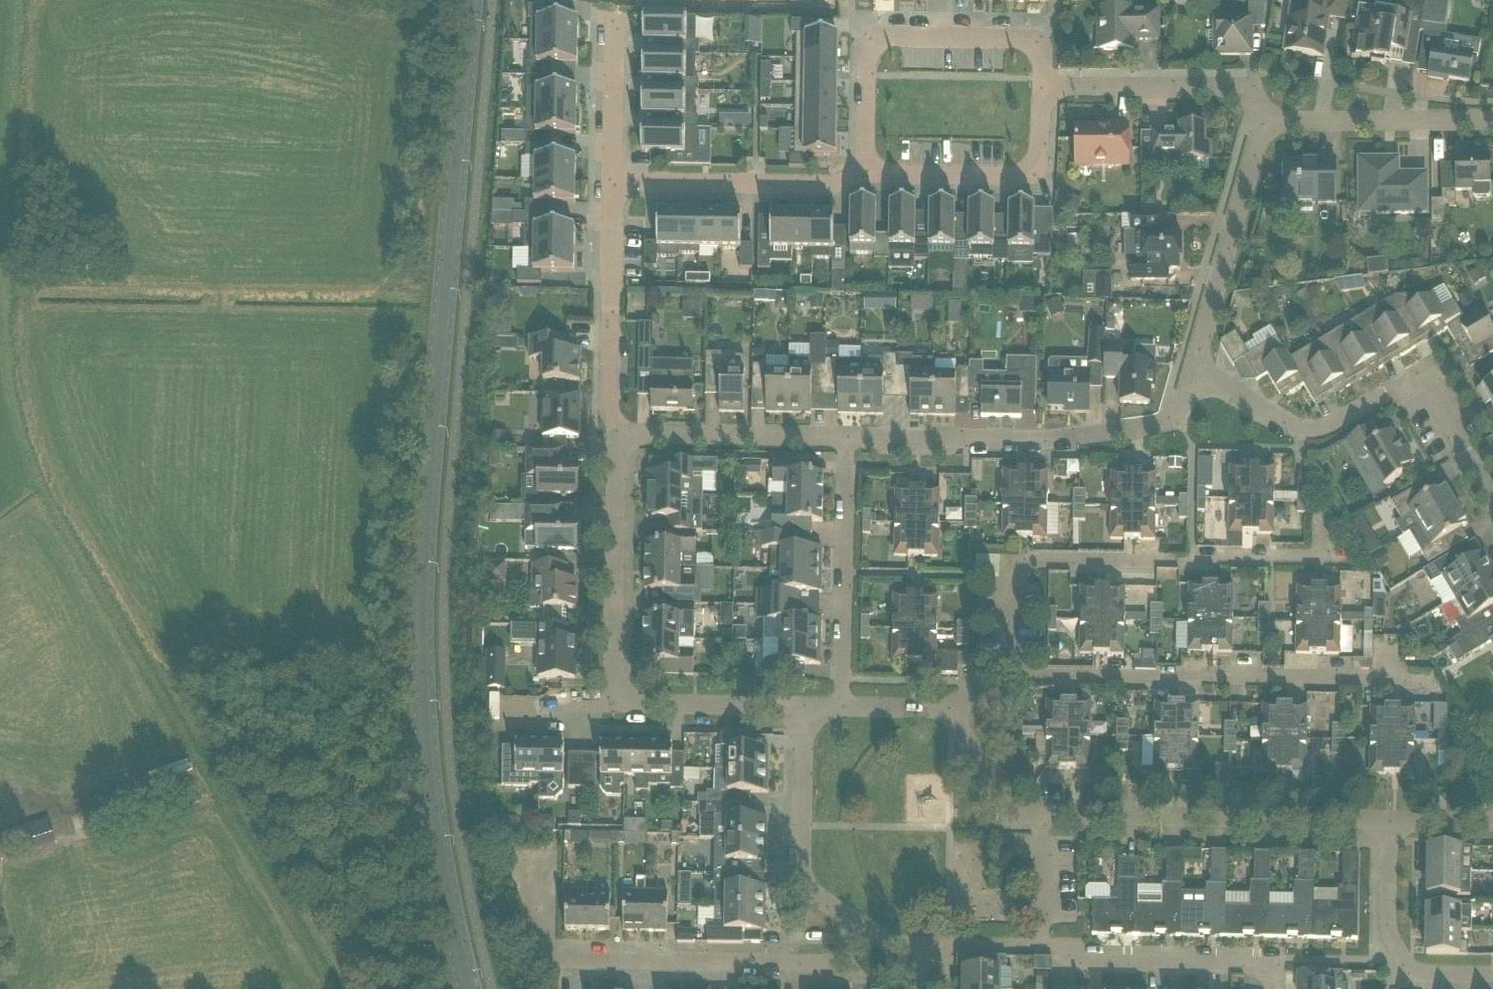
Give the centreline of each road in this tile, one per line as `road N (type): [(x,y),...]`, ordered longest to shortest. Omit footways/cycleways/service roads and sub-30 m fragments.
road 1 (tertiary): [(470,988),(424,743),(421,601),(475,0)]
road 2 (unclassified): [(864,924),(842,959),(808,969),(566,969),(545,950),(539,854)]
road 3 (residential): [(1009,676),(1004,604),(1019,580),(1052,562),(1336,566)]
road 4 (residential): [(1492,500),(1425,382),(1325,430),(1281,427),(1197,378)]
road 5 (residential): [(1393,682),(1009,676)]
road 6 (residential): [(847,442),(1046,446),(1174,428),(1197,378)]
road 7 (residential): [(864,175),(866,34),(1043,39),(1041,85)]
road 8 (residential): [(1043,817),(1390,823)]
road 9 (residential): [(615,704),(619,433)]
road 10 (residential): [(1041,85),(1038,177),(864,175)]
road 11 (unclassified): [(842,707),(847,442)]
road 12 (residential): [(1197,378),(1262,124)]
road 13 (residential): [(864,175),(832,186),(609,185)]
road 14 (residential): [(1279,988),(1264,968),(1080,965),(1040,948)]
road 15 (residential): [(619,433),(605,411),(609,185)]
road 16 (unclassified): [(864,924),(824,903),(794,852),(805,707)]
road 17 (unclassified): [(1262,124),(1251,99),(1217,89),(1041,85)]
road 18 (residential): [(1492,980),(1423,979),(1397,949),(1388,903),(1390,823)]
road 19 (residential): [(1262,124),(1492,121)]
road 20 (residential): [(619,433),(847,442)]
road 21 (residential): [(615,704),(805,707)]
road 22 (residential): [(609,185),(610,30)]
road 23 (residential): [(950,714),(994,794),(1008,809),(1043,817)]
road 24 (residential): [(1040,948),(930,949),(912,962)]
road 25 (residential): [(1040,948),(1043,817)]

